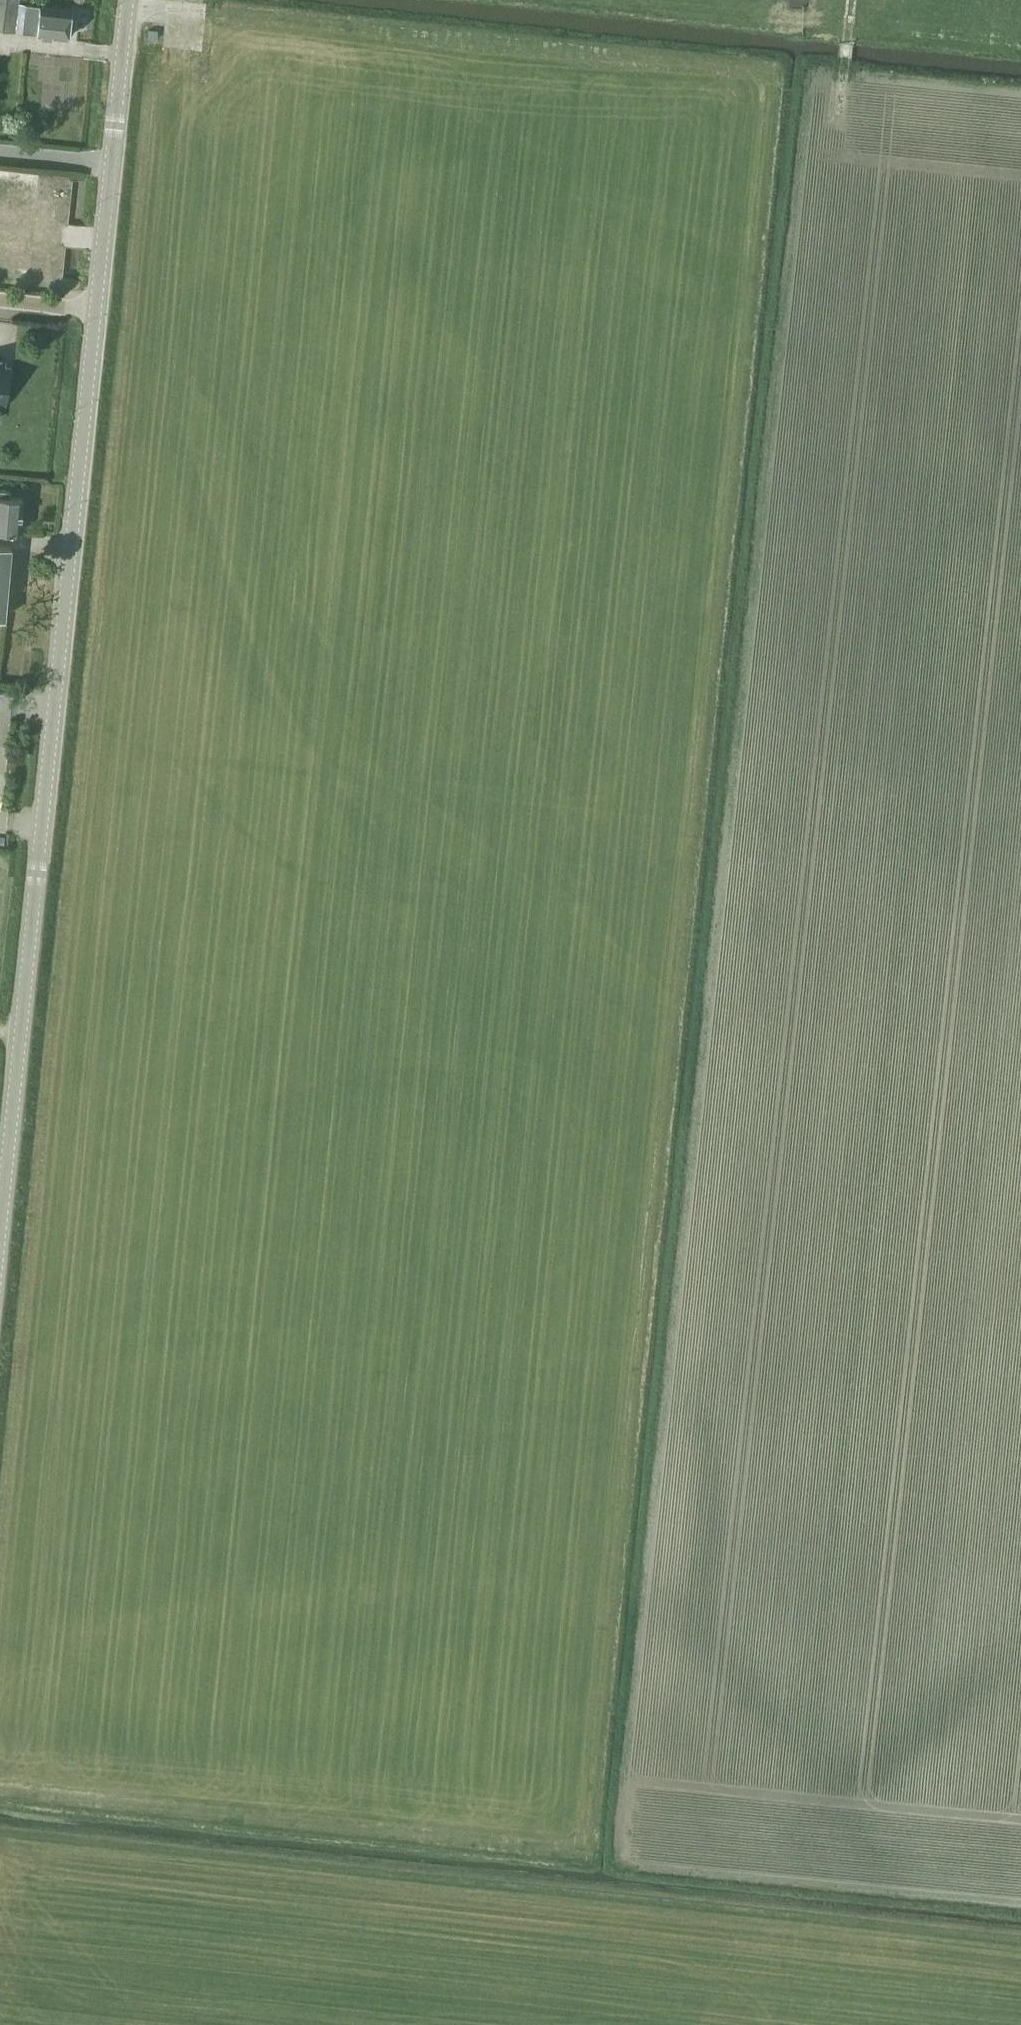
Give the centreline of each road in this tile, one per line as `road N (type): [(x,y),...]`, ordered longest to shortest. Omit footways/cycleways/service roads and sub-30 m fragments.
road 1 (tertiary): [(0,1206),(129,0)]

